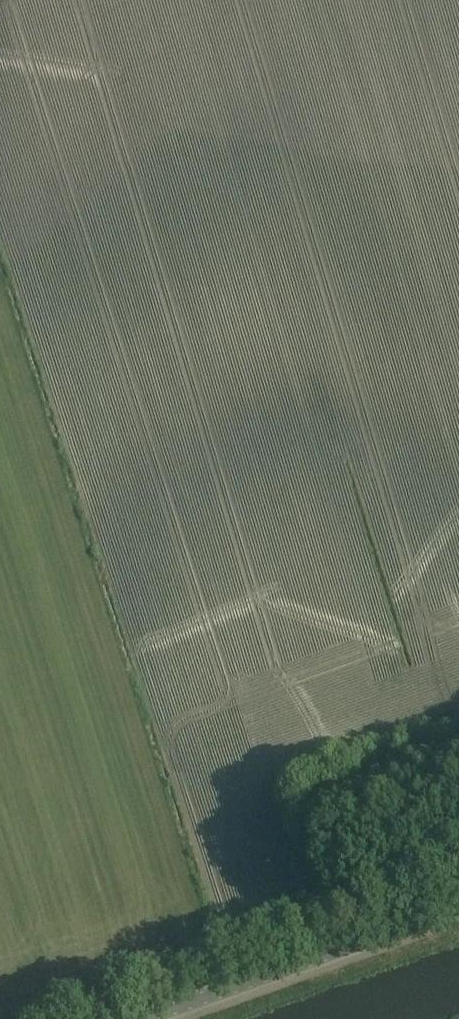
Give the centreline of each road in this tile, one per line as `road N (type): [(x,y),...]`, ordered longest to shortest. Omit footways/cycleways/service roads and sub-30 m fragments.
road 1 (unclassified): [(149,1018),(458,910)]

